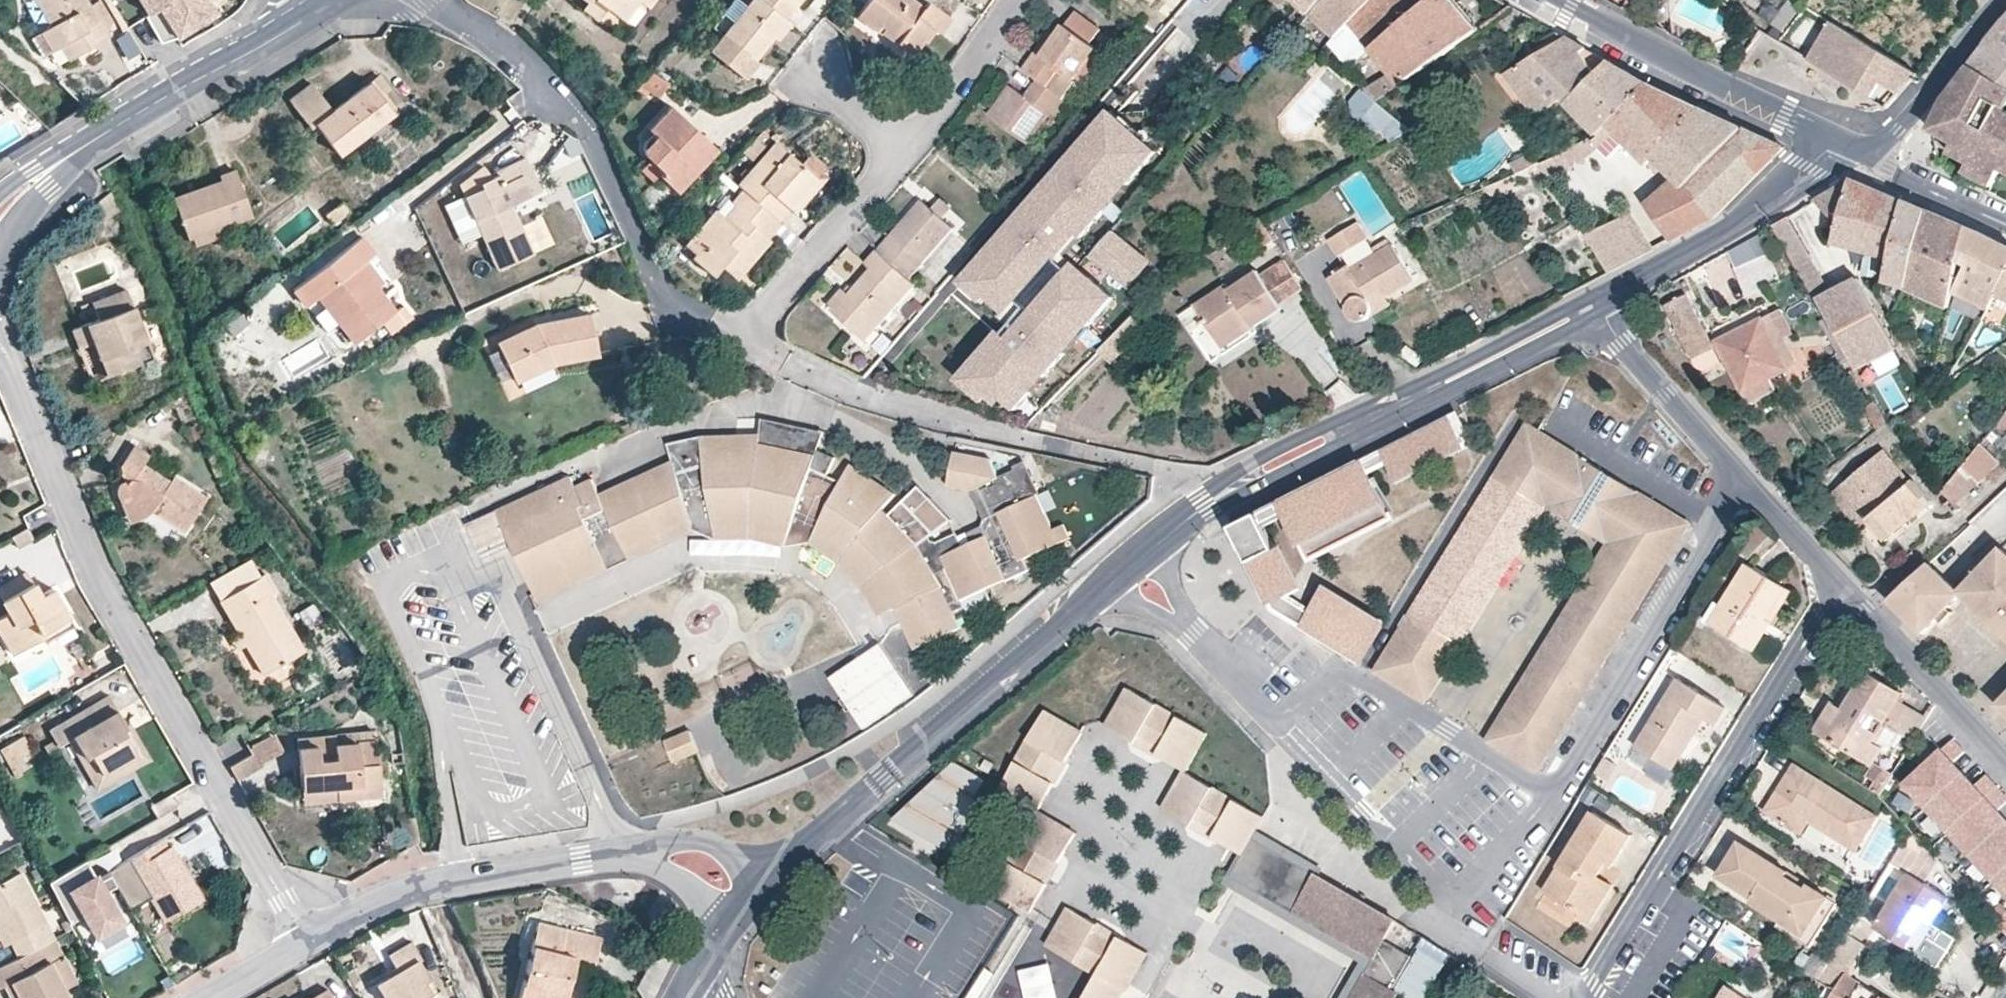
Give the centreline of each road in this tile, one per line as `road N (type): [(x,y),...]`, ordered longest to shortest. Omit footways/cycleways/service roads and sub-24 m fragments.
road 1 (residential): [(308,941),(97,576),(0,344)]
road 2 (tertiary): [(1221,496),(1081,607),(795,858)]
road 3 (residential): [(738,345),(896,412),(1180,473),(1221,496)]
road 4 (residential): [(425,0),(509,55),(575,116),(591,134),(662,302),(683,322),(738,345)]
road 5 (residential): [(1842,586),(1589,997)]
road 6 (tertiary): [(1596,305),(1221,496)]
road 7 (residential): [(0,210),(90,140),(324,1)]
road 8 (residential): [(1596,305),(1621,344),(1842,586)]
road 9 (residential): [(308,941),(413,889),(625,856)]
road 10 (tertiary): [(1554,0),(1836,140)]
road 11 (tertiary): [(1836,140),(1721,236),(1596,305)]
road 12 (residential): [(903,154),(738,345)]
road 13 (residential): [(2005,761),(1842,586)]
road 14 (tertiary): [(1873,155),(2005,3)]
road 15 (residential): [(1016,0),(903,154)]
road 16 (residential): [(795,858),(684,842),(625,856)]
road 17 (tertiary): [(2005,222),(1889,171),(1873,155)]
road 18 (residential): [(625,856),(670,874),(730,924)]
road 19 (residential): [(903,154),(811,71)]

